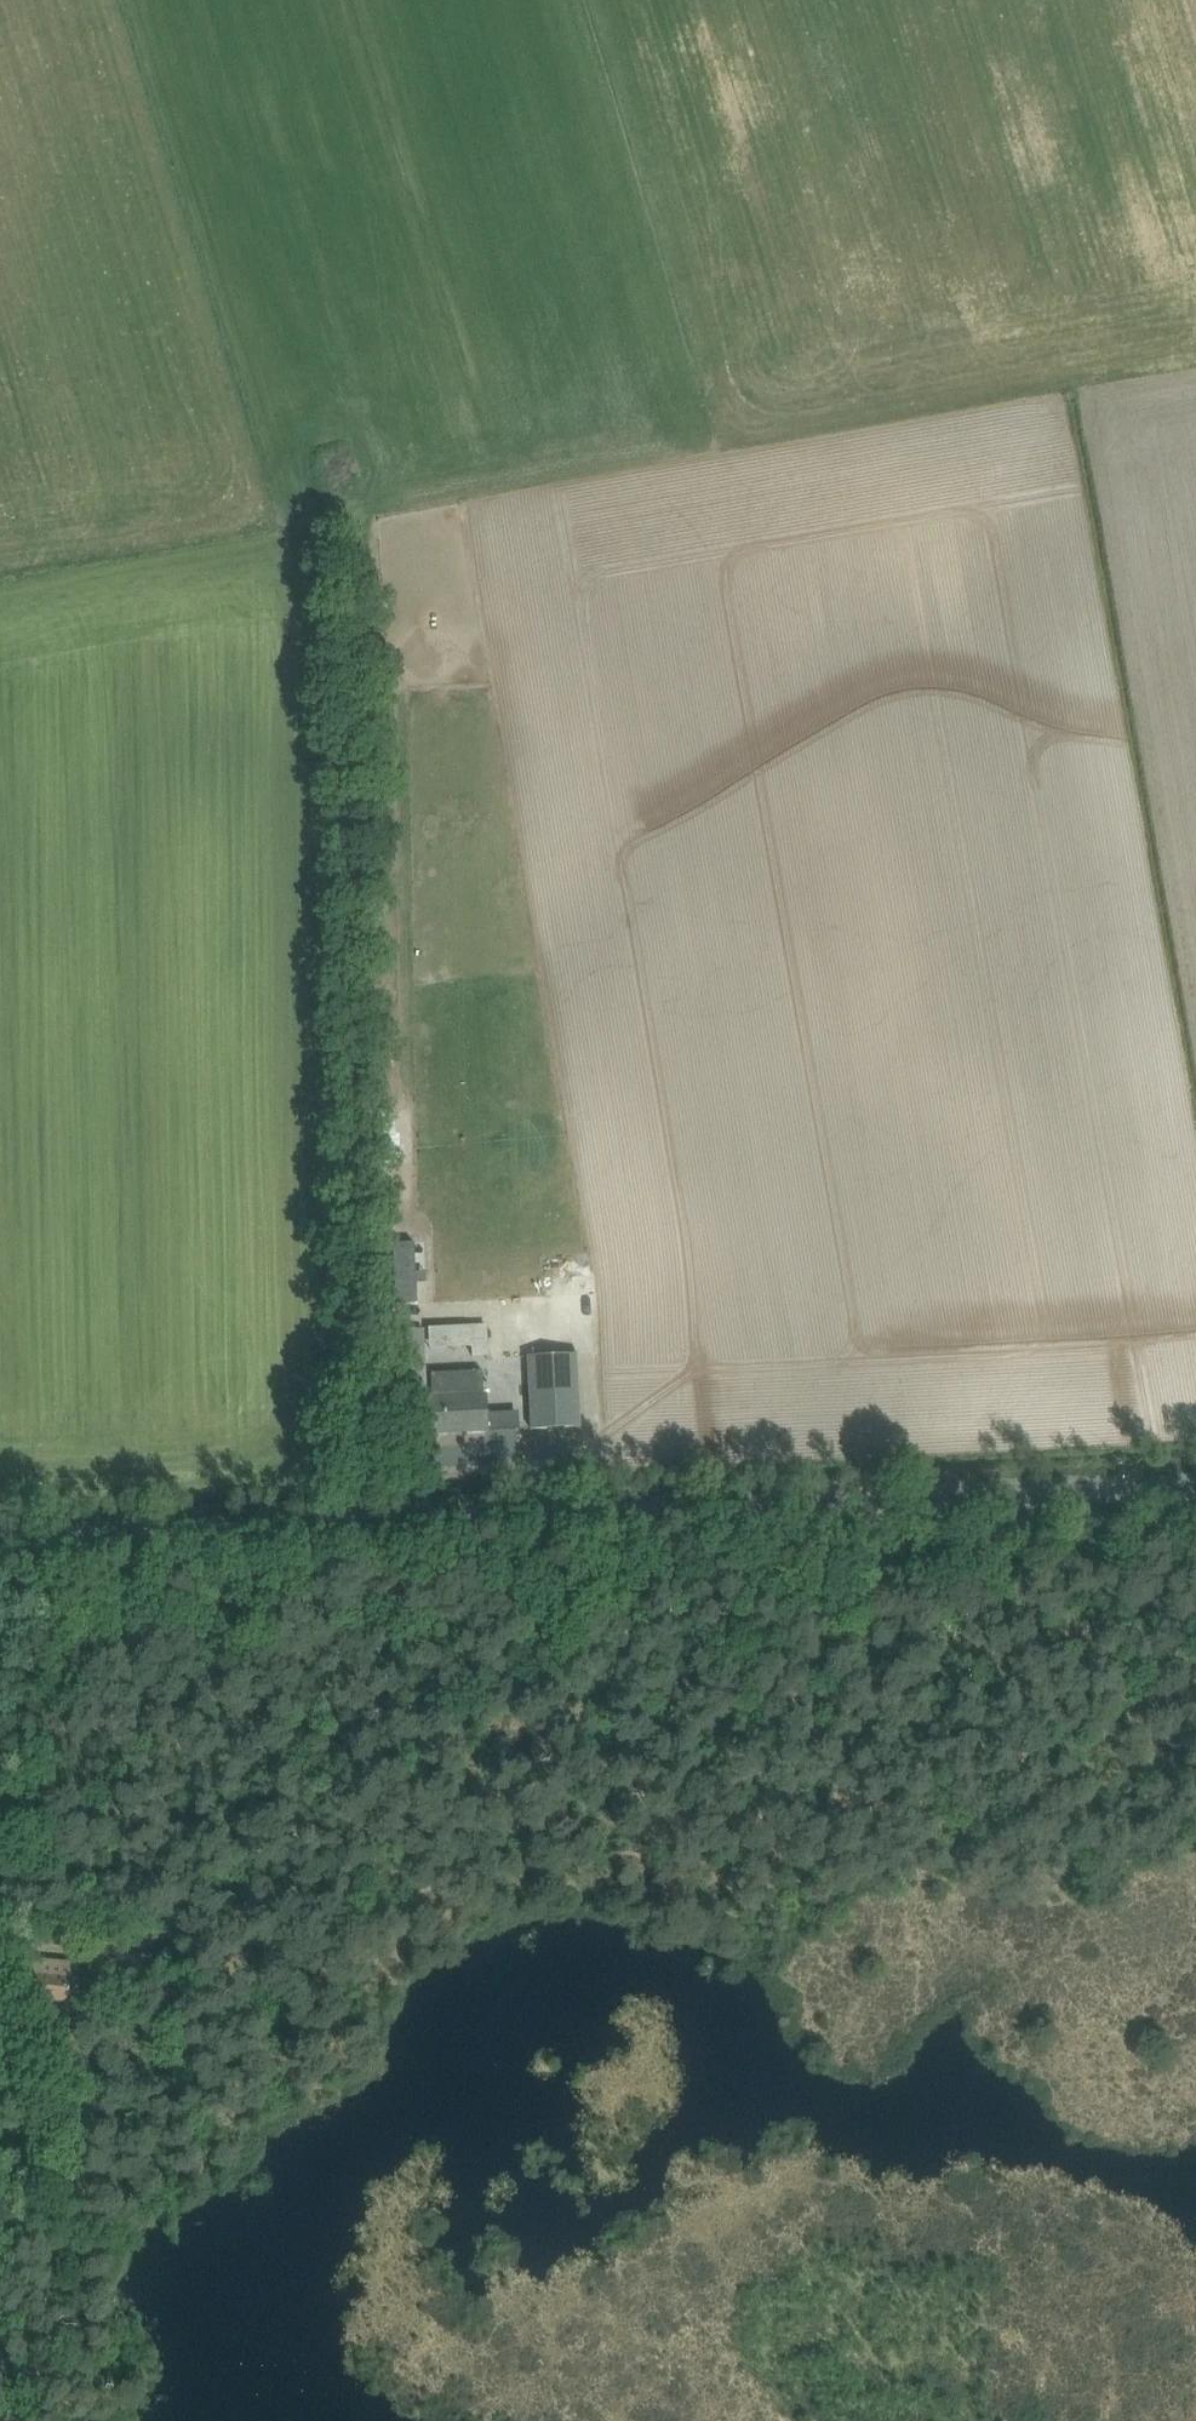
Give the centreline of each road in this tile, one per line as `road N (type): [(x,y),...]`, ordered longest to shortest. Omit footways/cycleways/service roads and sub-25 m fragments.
road 1 (tertiary): [(0,1543),(1195,1487)]

